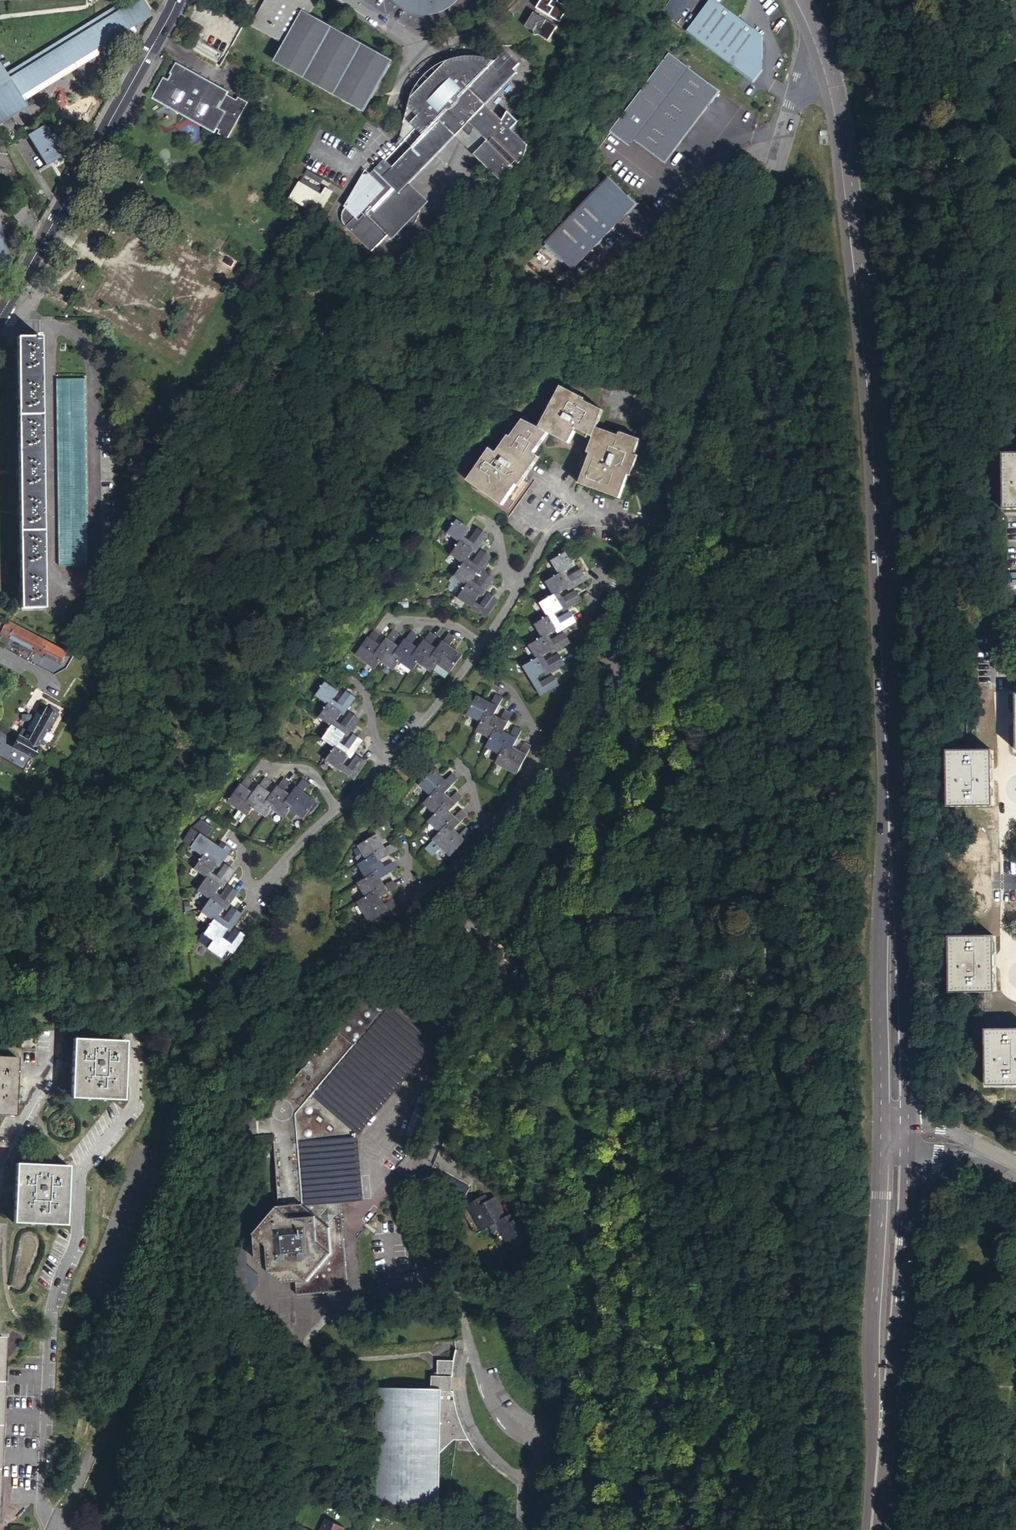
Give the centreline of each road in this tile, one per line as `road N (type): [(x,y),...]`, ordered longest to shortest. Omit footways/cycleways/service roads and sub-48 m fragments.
road 1 (track): [(634,1529),(635,1440),(618,1295),(553,1132),(554,1093),(574,1040),(691,872),(733,752),(769,719),(794,725),(806,746),(758,924),(779,1026),(813,1119),(855,1194),(874,1194),(893,1239),(912,1240),(1015,1324)]
road 2 (tertiary): [(822,48),(848,166),(878,389),(892,608),(896,1134)]
road 3 (residential): [(50,324),(48,559),(88,559),(105,367),(86,339),(62,327)]
road 4 (unclassified): [(822,48),(795,108),(659,529)]
road 5 (unclassified): [(520,932),(426,1169),(433,1241),(464,1343)]
road 6 (tertiary): [(896,1134),(871,1529)]
road 7 (unclassified): [(175,0),(0,316)]
road 8 (unclassified): [(234,1131),(272,1045),(317,995),(468,926)]
road 9 (unclassified): [(640,581),(572,767)]
road 10 (unclassified): [(569,776),(479,877),(468,926)]
road 11 (residential): [(659,529),(558,524),(540,539),(514,589)]
road 12 (residential): [(333,810),(248,893),(235,843)]
road 13 (residential): [(528,1479),(479,1449),(466,1426),(458,1394),(464,1343)]
road 14 (unclassified): [(520,932),(568,802),(569,776)]
road 15 (unclassified): [(464,1343),(491,1406),(534,1447),(537,1472),(528,1479)]
road 16 (residential): [(491,833),(421,891),(403,879),(400,841)]
road 17 (residential): [(477,648),(383,754)]
road 18 (residential): [(640,581),(609,583),(597,594),(570,683)]
road 19 (unclassified): [(1015,1170),(961,1145),(896,1134)]

